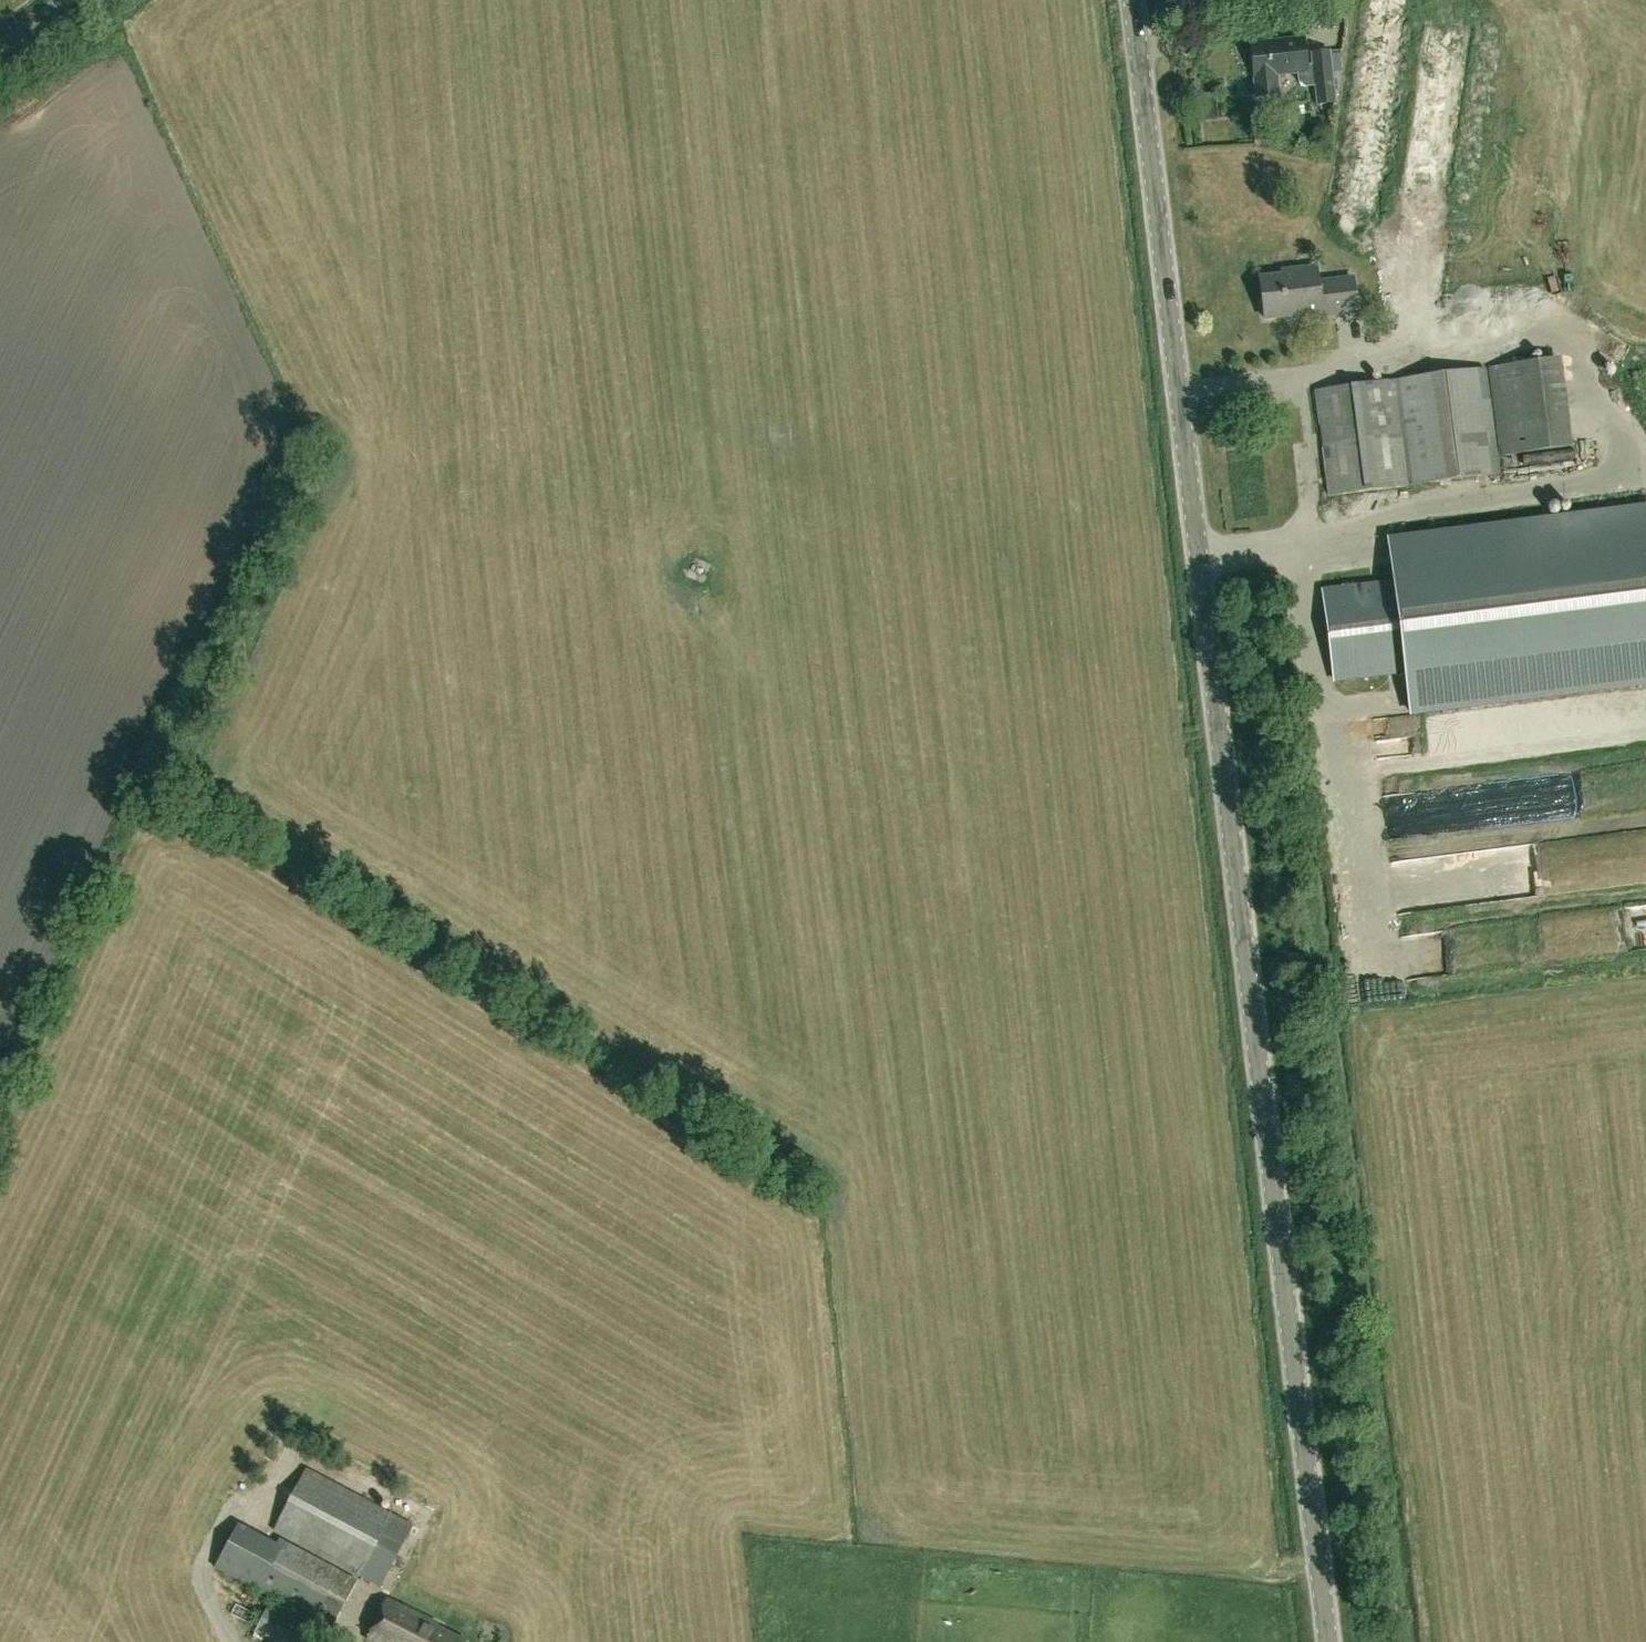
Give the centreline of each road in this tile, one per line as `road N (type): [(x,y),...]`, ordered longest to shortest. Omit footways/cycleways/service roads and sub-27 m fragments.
road 1 (tertiary): [(1331,1641),(1239,927),(1136,0)]

